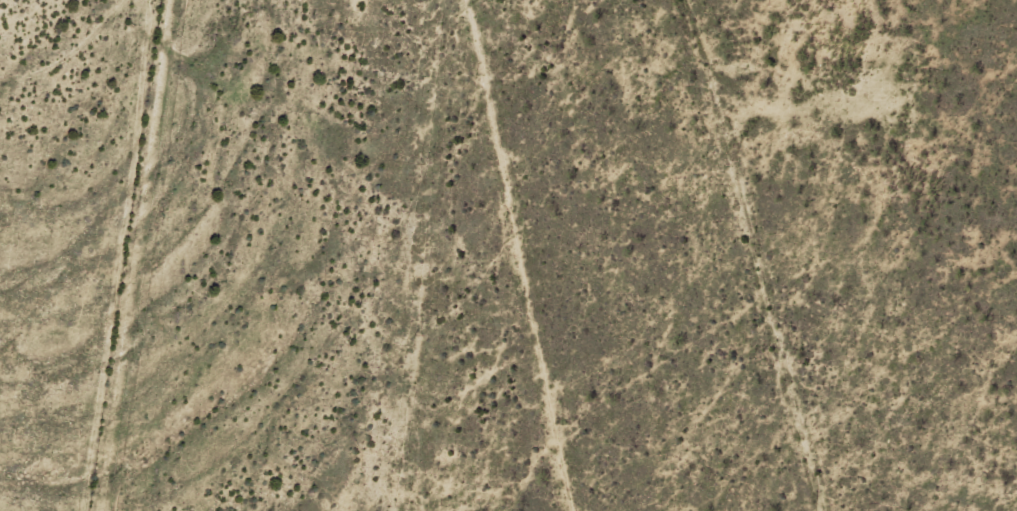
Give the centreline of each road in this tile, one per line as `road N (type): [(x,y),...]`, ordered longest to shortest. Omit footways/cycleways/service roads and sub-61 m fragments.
road 1 (track): [(855,510),(843,450),(704,0)]

